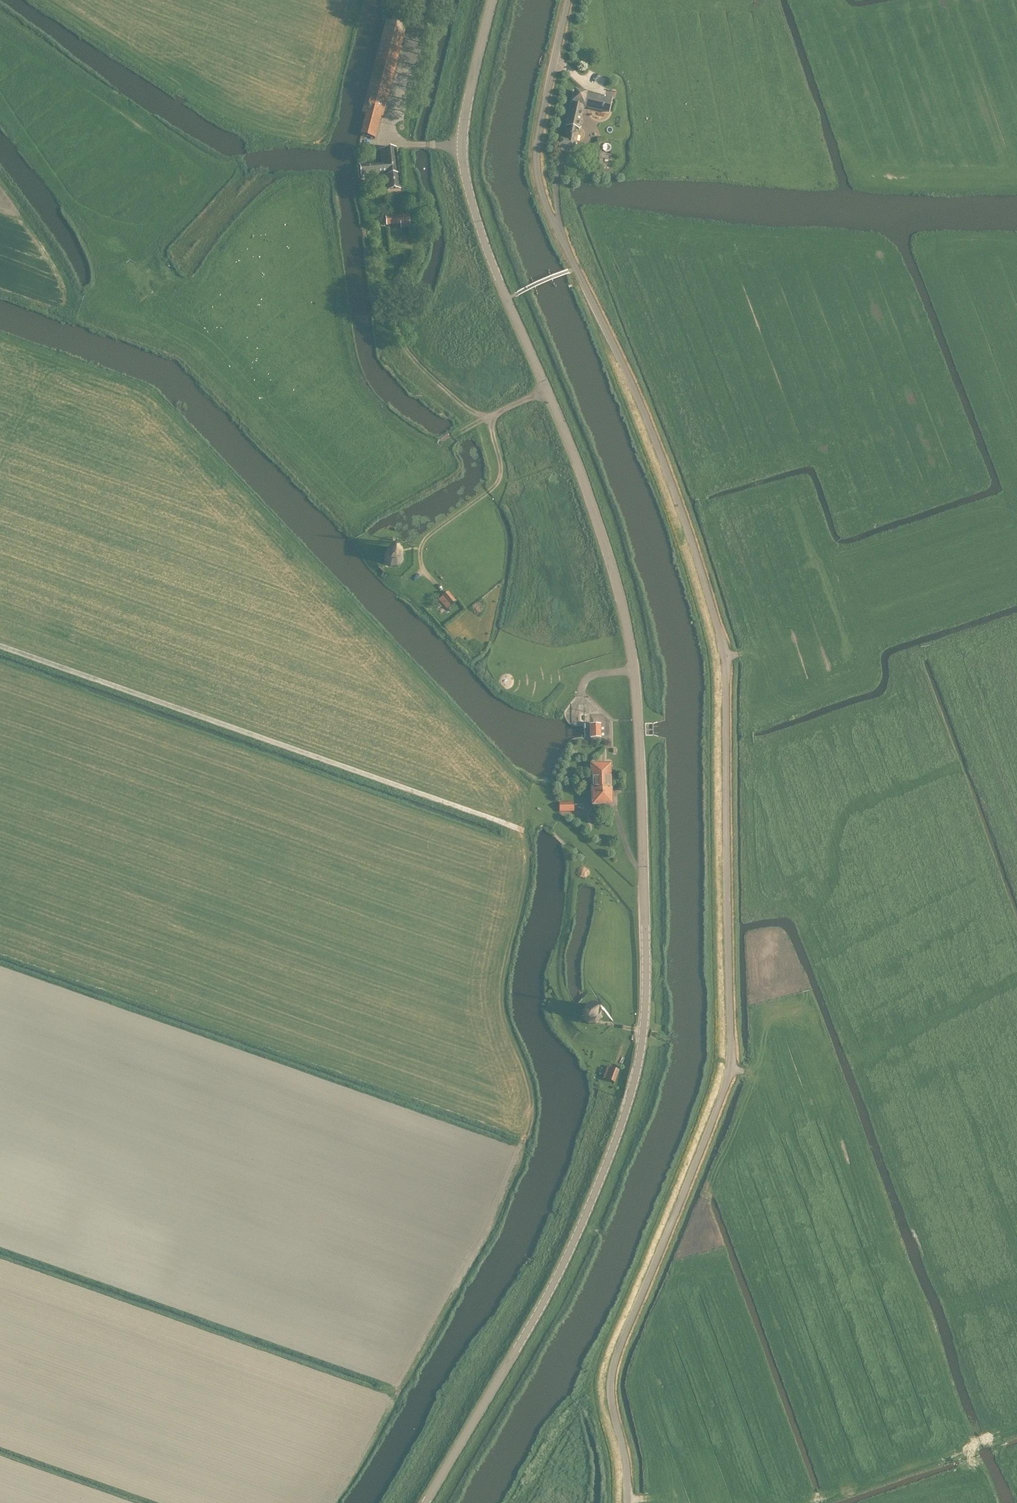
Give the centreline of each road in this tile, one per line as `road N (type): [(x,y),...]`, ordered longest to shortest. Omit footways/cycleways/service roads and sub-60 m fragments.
road 1 (tertiary): [(424,1502),(573,1247),(632,1094),(647,1009),(639,720),(627,624),(589,493),(480,234),(461,161),(491,0)]
road 2 (unclassified): [(628,1502),(613,1366),(732,1063),(726,671),(658,447),(543,200),(539,122),(567,0)]
road 3 (track): [(1016,165),(871,164),(855,148),(808,23),(819,0)]
road 4 (track): [(441,447),(457,430),(494,414),(470,409),(407,349),(396,322),(409,259)]
road 5 (track): [(1016,1425),(795,1502)]
road 6 (track): [(546,813),(645,902)]

